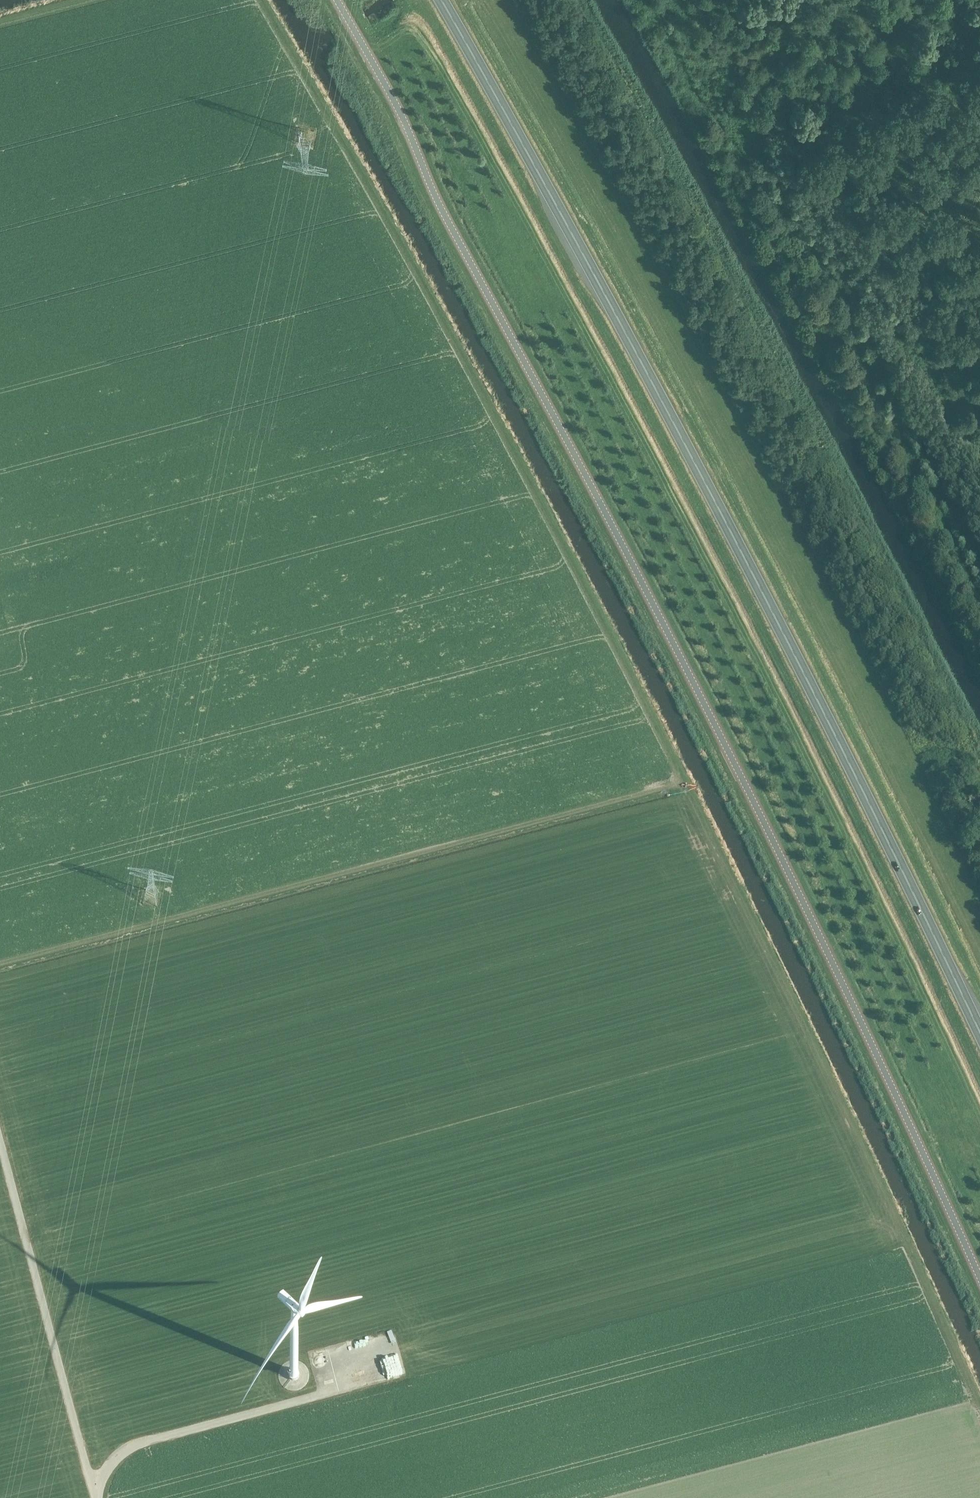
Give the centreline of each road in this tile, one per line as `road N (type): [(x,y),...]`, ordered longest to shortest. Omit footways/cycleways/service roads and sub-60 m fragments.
road 1 (unclassified): [(979,1288),(725,743),(337,0)]
road 2 (trunk): [(979,1019),(770,597),(441,0)]
road 3 (track): [(0,1143),(94,1497)]

